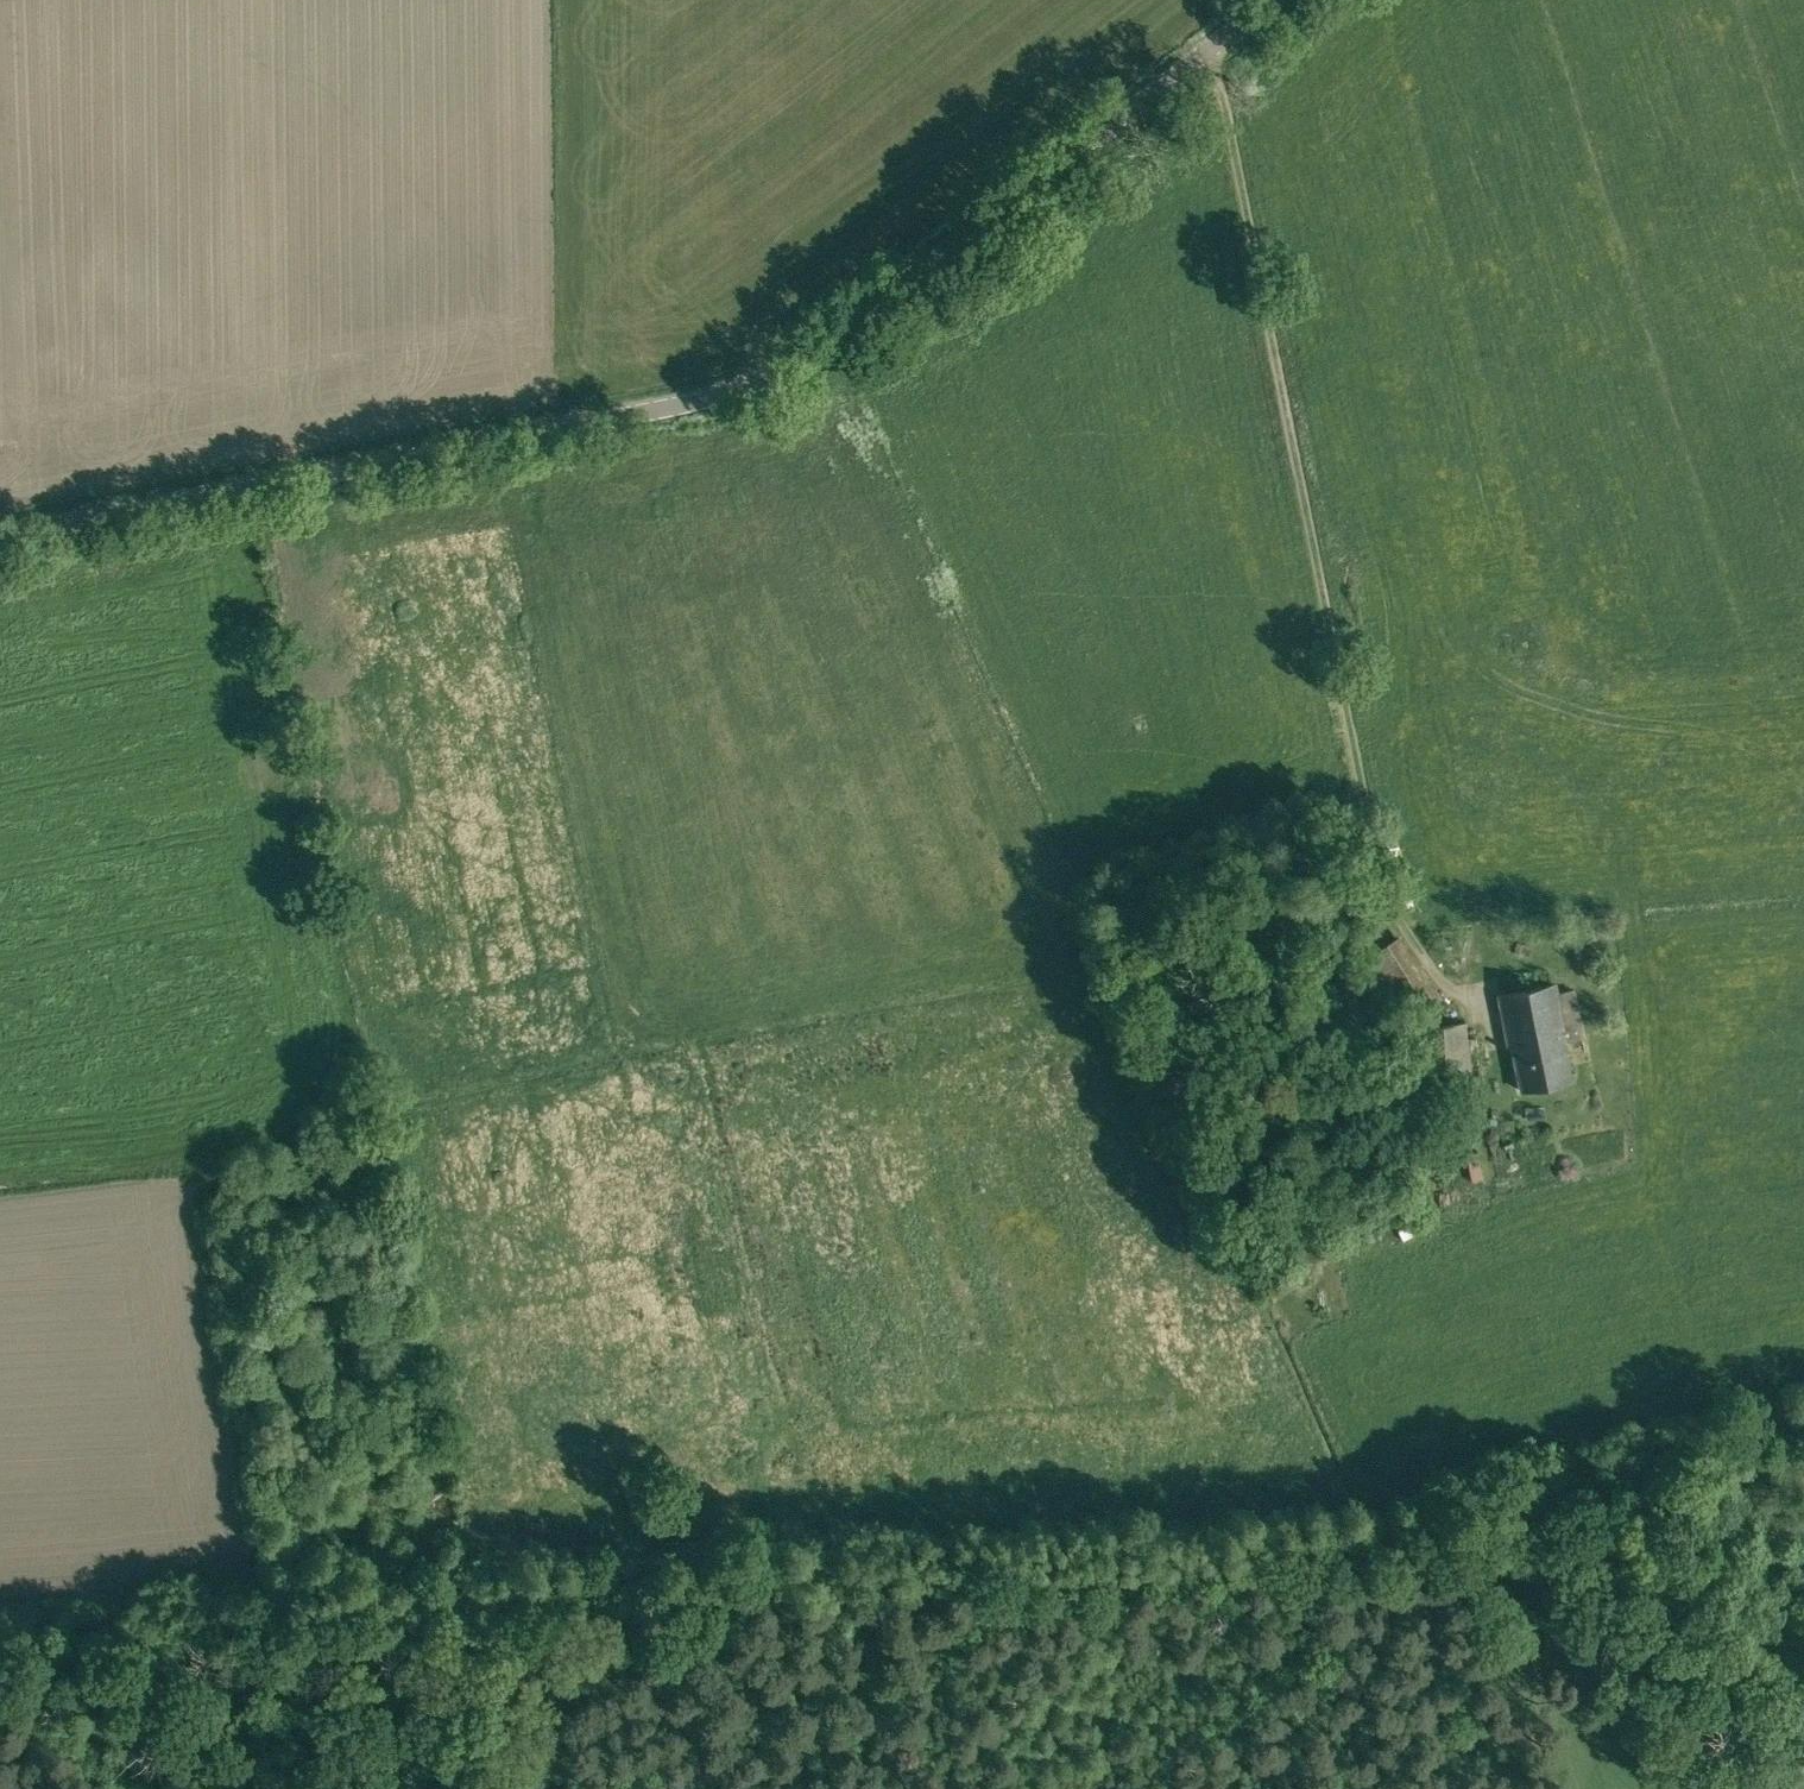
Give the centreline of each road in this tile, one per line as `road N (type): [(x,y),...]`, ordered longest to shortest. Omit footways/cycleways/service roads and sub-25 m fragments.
road 1 (unclassified): [(0,536),(718,397),(792,369),(1277,0)]
road 2 (track): [(1208,52),(1394,908)]

